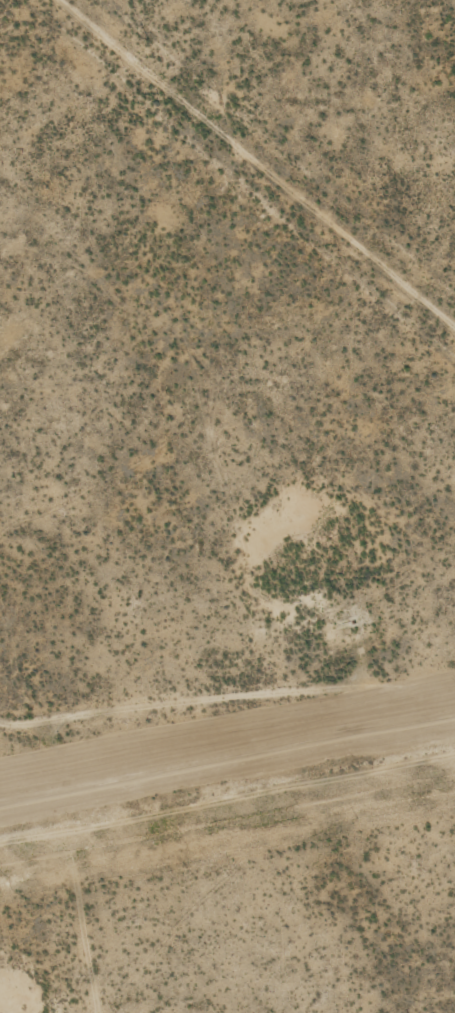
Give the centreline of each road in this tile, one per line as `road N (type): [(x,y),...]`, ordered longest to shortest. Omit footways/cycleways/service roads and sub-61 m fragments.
road 1 (track): [(0,656),(14,710),(324,731),(454,722)]

